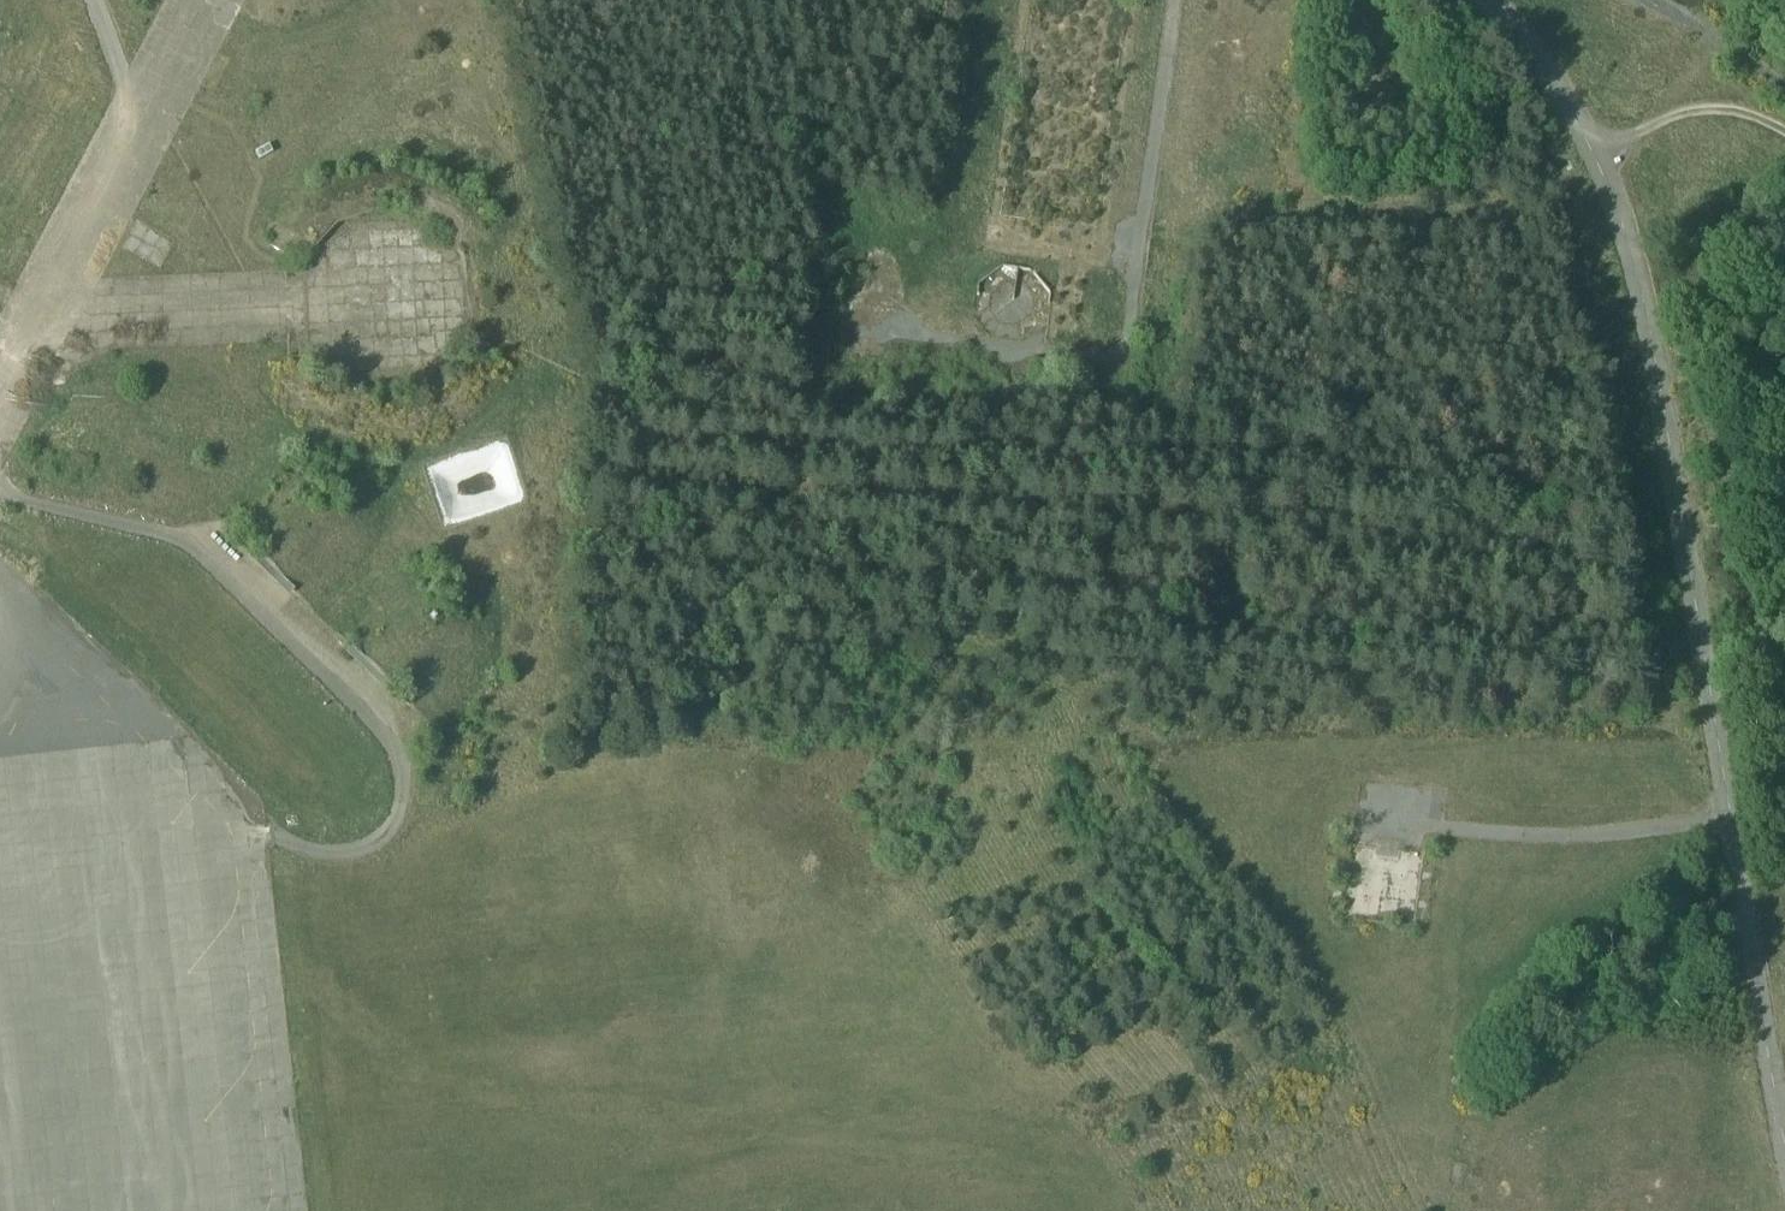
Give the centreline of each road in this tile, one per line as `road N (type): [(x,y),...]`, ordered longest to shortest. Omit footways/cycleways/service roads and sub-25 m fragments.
road 1 (track): [(1592,152),(1706,109),(1784,127)]

